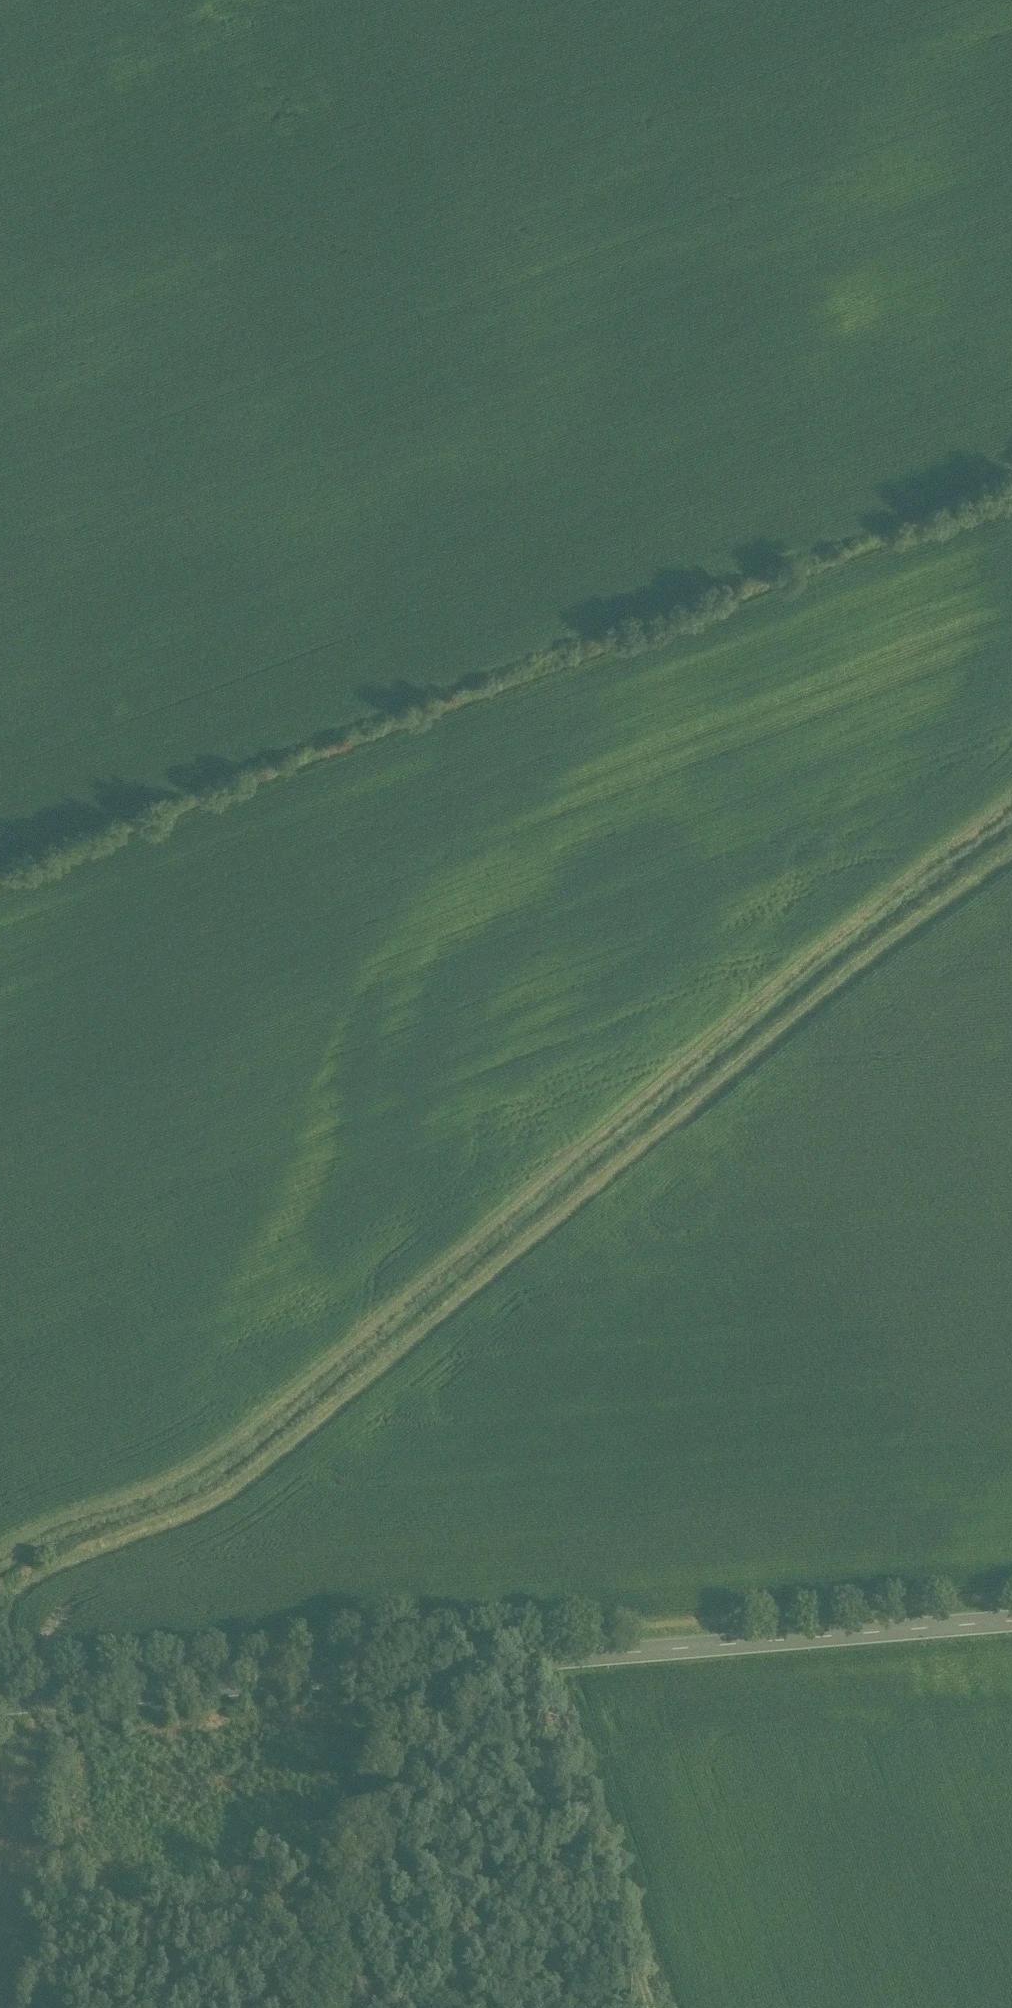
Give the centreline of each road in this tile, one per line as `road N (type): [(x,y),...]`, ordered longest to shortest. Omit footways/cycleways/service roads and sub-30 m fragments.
road 1 (tertiary): [(0,1707),(1011,1621)]

